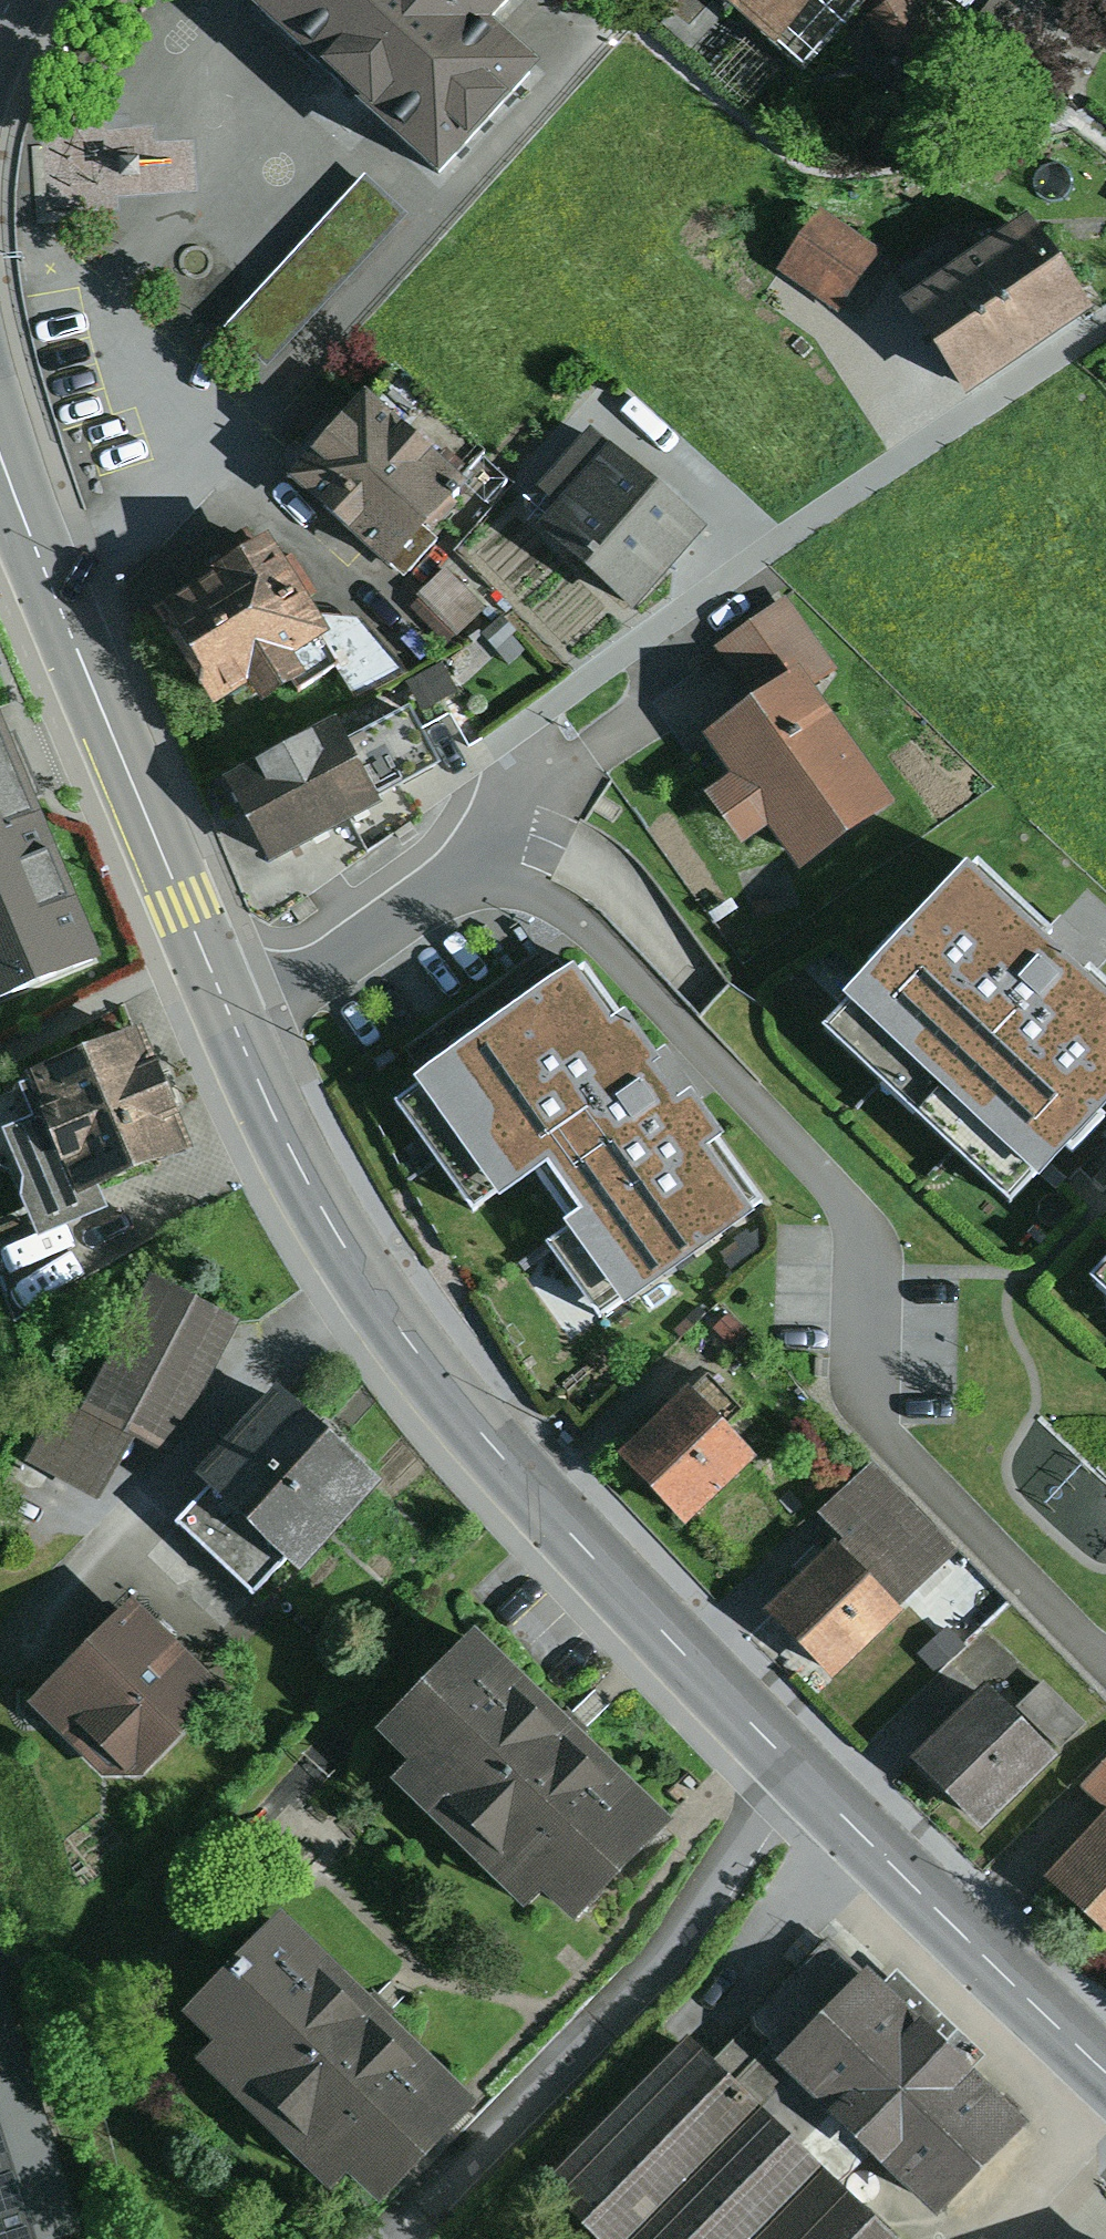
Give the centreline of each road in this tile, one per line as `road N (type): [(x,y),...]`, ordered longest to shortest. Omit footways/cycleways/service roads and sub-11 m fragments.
road 1 (residential): [(227,1010),(476,861),(553,706),(740,556),(1105,321)]
road 2 (primary): [(227,1010),(320,1209),(425,1369),(770,1742)]
road 3 (residential): [(770,1742),(719,1874),(666,1956),(403,2238)]
road 4 (primary): [(0,441),(227,1010)]
road 5 (primary): [(770,1742),(1105,2073)]

